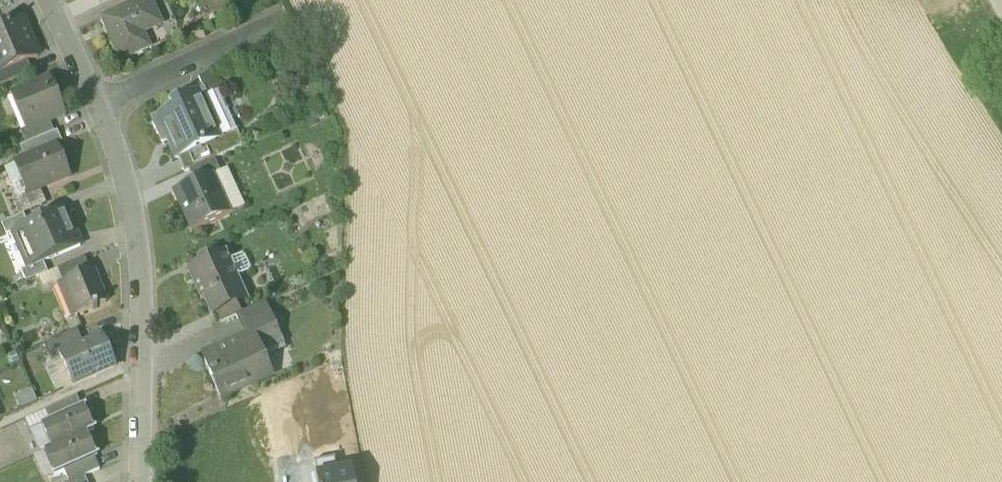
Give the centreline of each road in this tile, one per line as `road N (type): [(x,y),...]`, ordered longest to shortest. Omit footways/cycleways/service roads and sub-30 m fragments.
road 1 (residential): [(98,105),(117,144),(141,264),(142,481)]
road 2 (residential): [(98,105),(273,27)]

